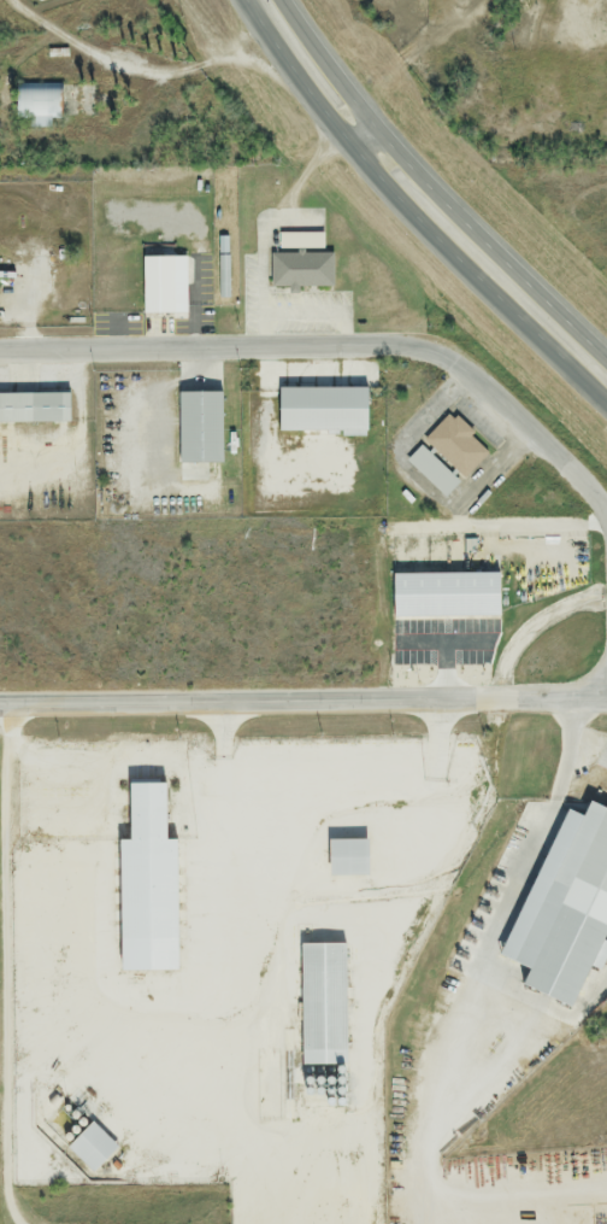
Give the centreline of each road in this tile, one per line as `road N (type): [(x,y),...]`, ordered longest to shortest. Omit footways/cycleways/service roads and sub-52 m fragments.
road 1 (residential): [(0,707),(606,703)]
road 2 (primary): [(245,0),(393,198),(606,403)]
road 3 (primary): [(606,363),(375,131),(288,0)]
road 4 (residential): [(442,353),(396,346),(0,353)]
road 5 (residential): [(442,353),(495,393),(606,516)]

